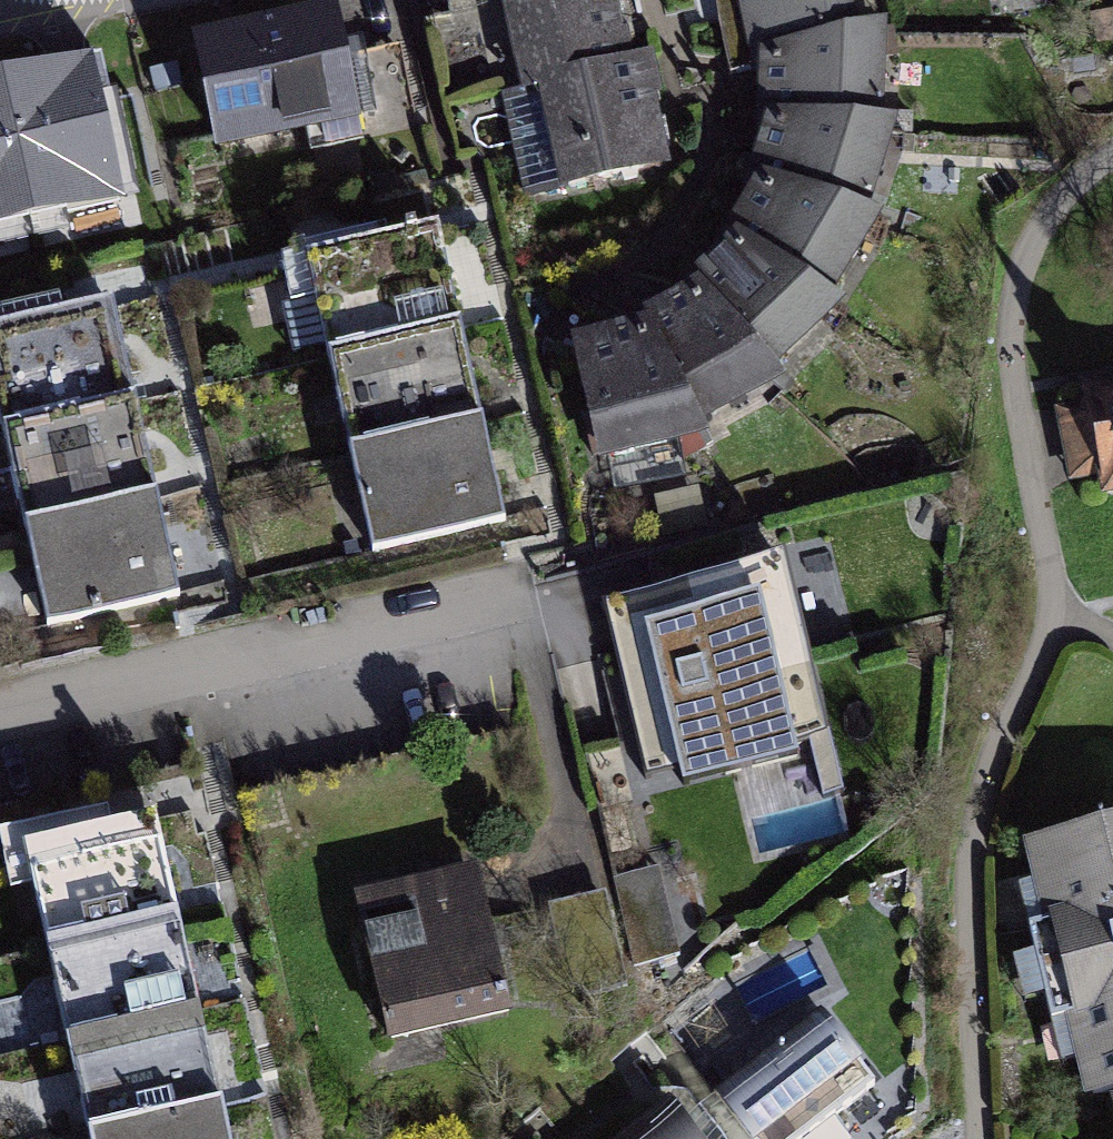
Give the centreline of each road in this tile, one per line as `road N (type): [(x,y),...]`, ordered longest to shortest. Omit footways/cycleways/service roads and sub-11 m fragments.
road 1 (residential): [(521,594),(0,714)]

